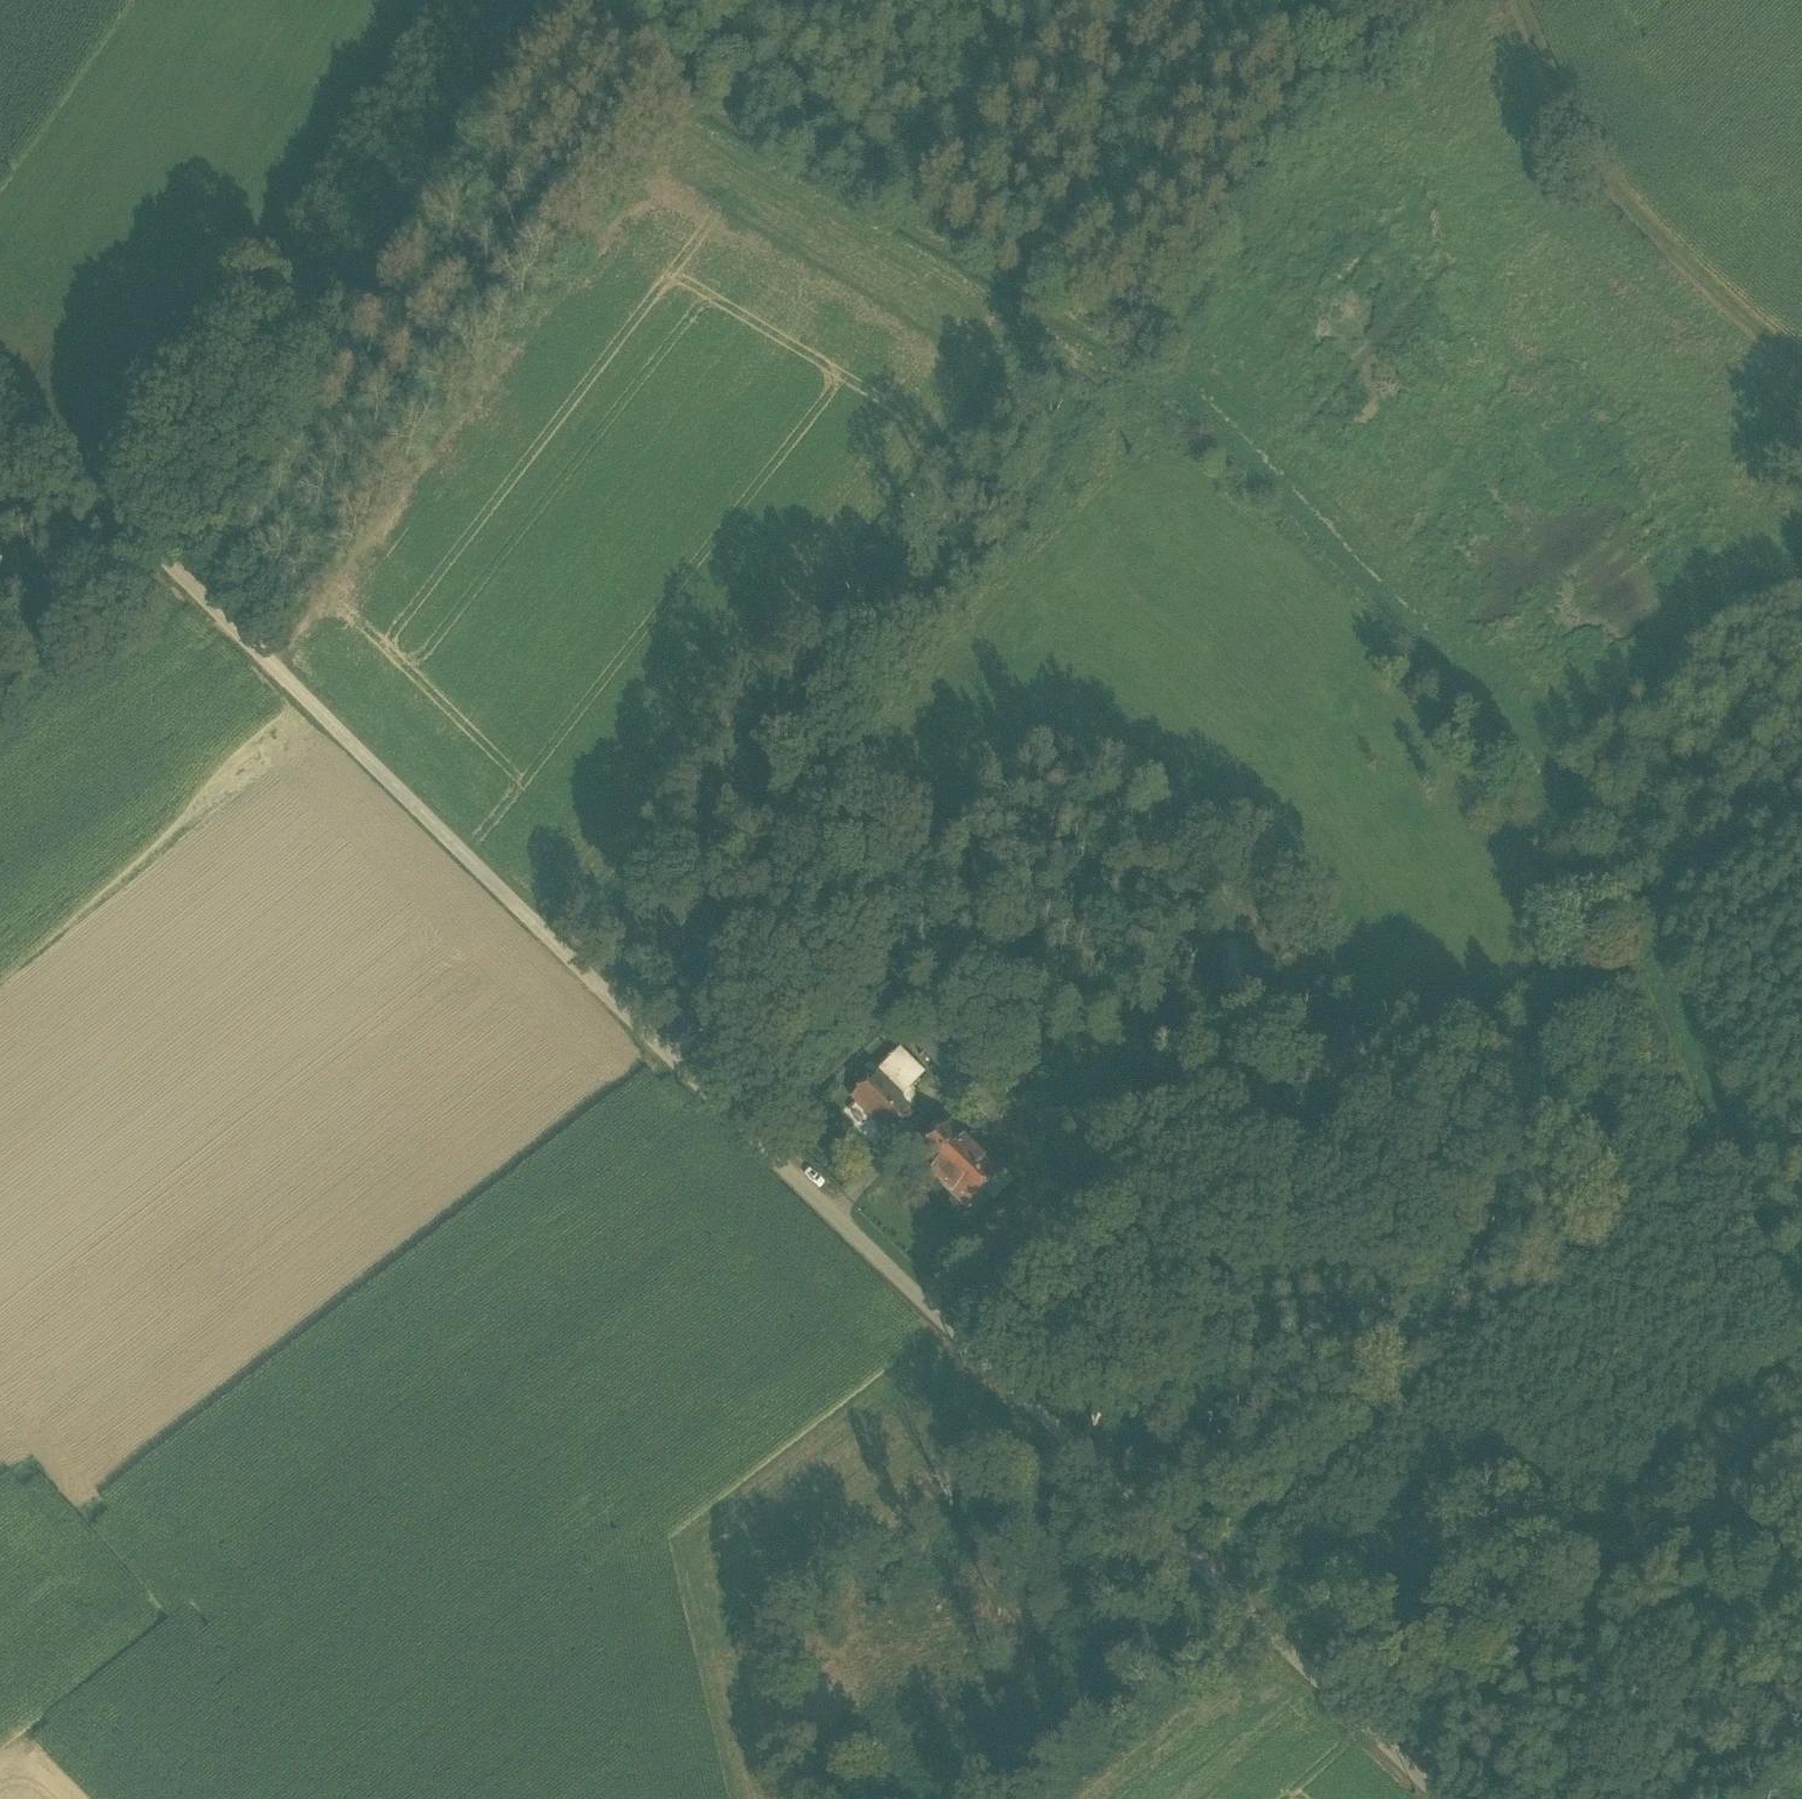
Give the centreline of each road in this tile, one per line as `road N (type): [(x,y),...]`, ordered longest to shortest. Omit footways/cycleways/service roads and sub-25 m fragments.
road 1 (unclassified): [(1439,1798),(0,385)]
road 2 (track): [(1514,0),(1597,166),(1801,354)]

